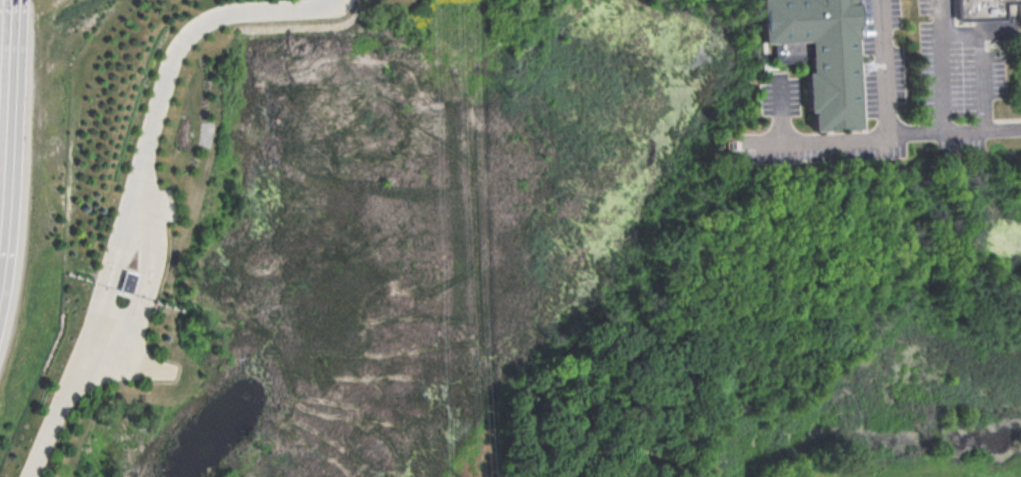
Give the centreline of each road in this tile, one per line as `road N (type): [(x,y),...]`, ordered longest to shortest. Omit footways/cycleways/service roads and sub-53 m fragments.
road 1 (motorway): [(0,245),(14,0)]

